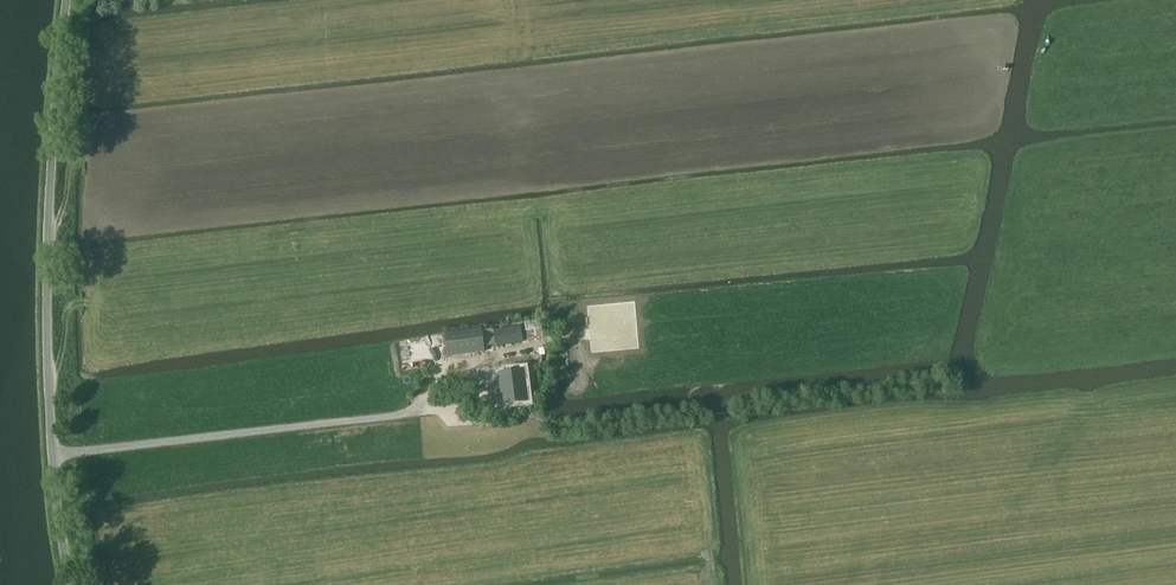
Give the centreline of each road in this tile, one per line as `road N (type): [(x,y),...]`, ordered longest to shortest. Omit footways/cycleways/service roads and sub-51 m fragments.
road 1 (unclassified): [(72,584),(58,509),(47,344),(51,177),(73,0)]

